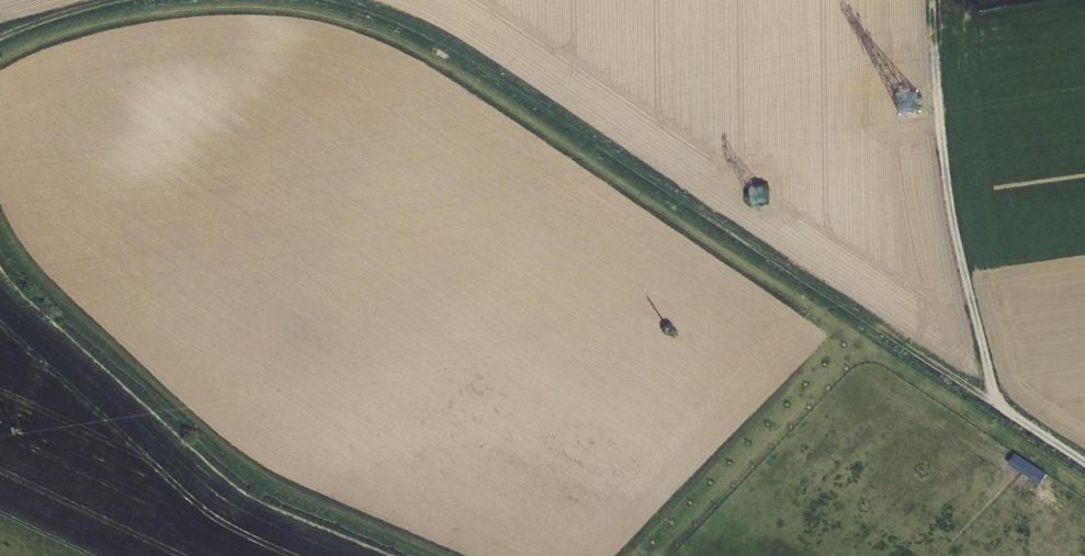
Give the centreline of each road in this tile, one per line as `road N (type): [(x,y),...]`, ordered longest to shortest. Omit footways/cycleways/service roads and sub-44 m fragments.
road 1 (track): [(325,0),(409,28),(471,60),(1084,462)]
road 2 (track): [(998,406),(950,208),(934,0)]
road 3 (track): [(0,40),(127,0)]

